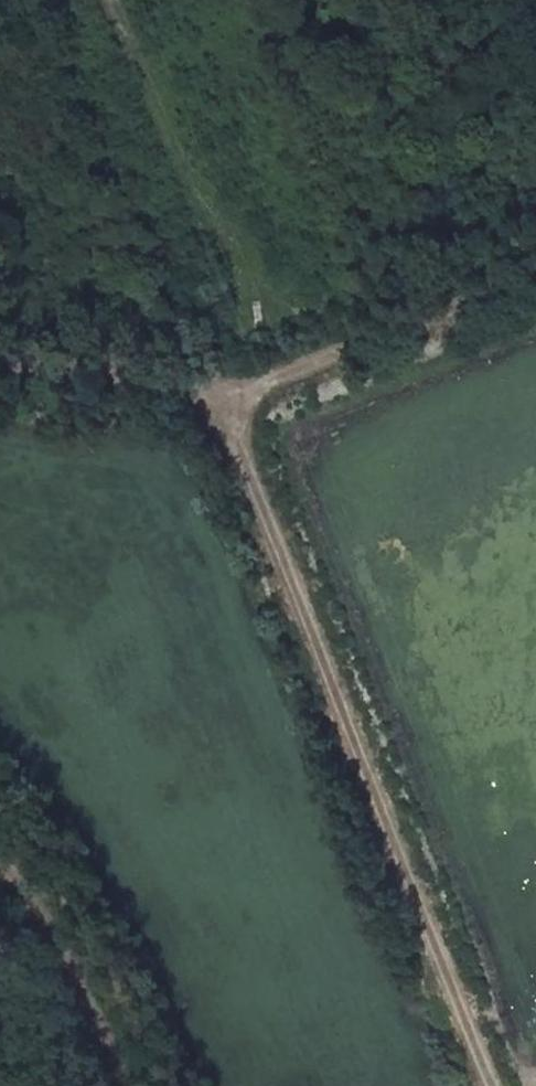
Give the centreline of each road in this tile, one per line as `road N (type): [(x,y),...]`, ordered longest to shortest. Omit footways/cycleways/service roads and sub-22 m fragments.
road 1 (track): [(0,359),(33,370),(163,378),(222,403),(497,1085)]
road 2 (track): [(222,403),(535,280)]
road 3 (track): [(127,1085),(0,858)]

